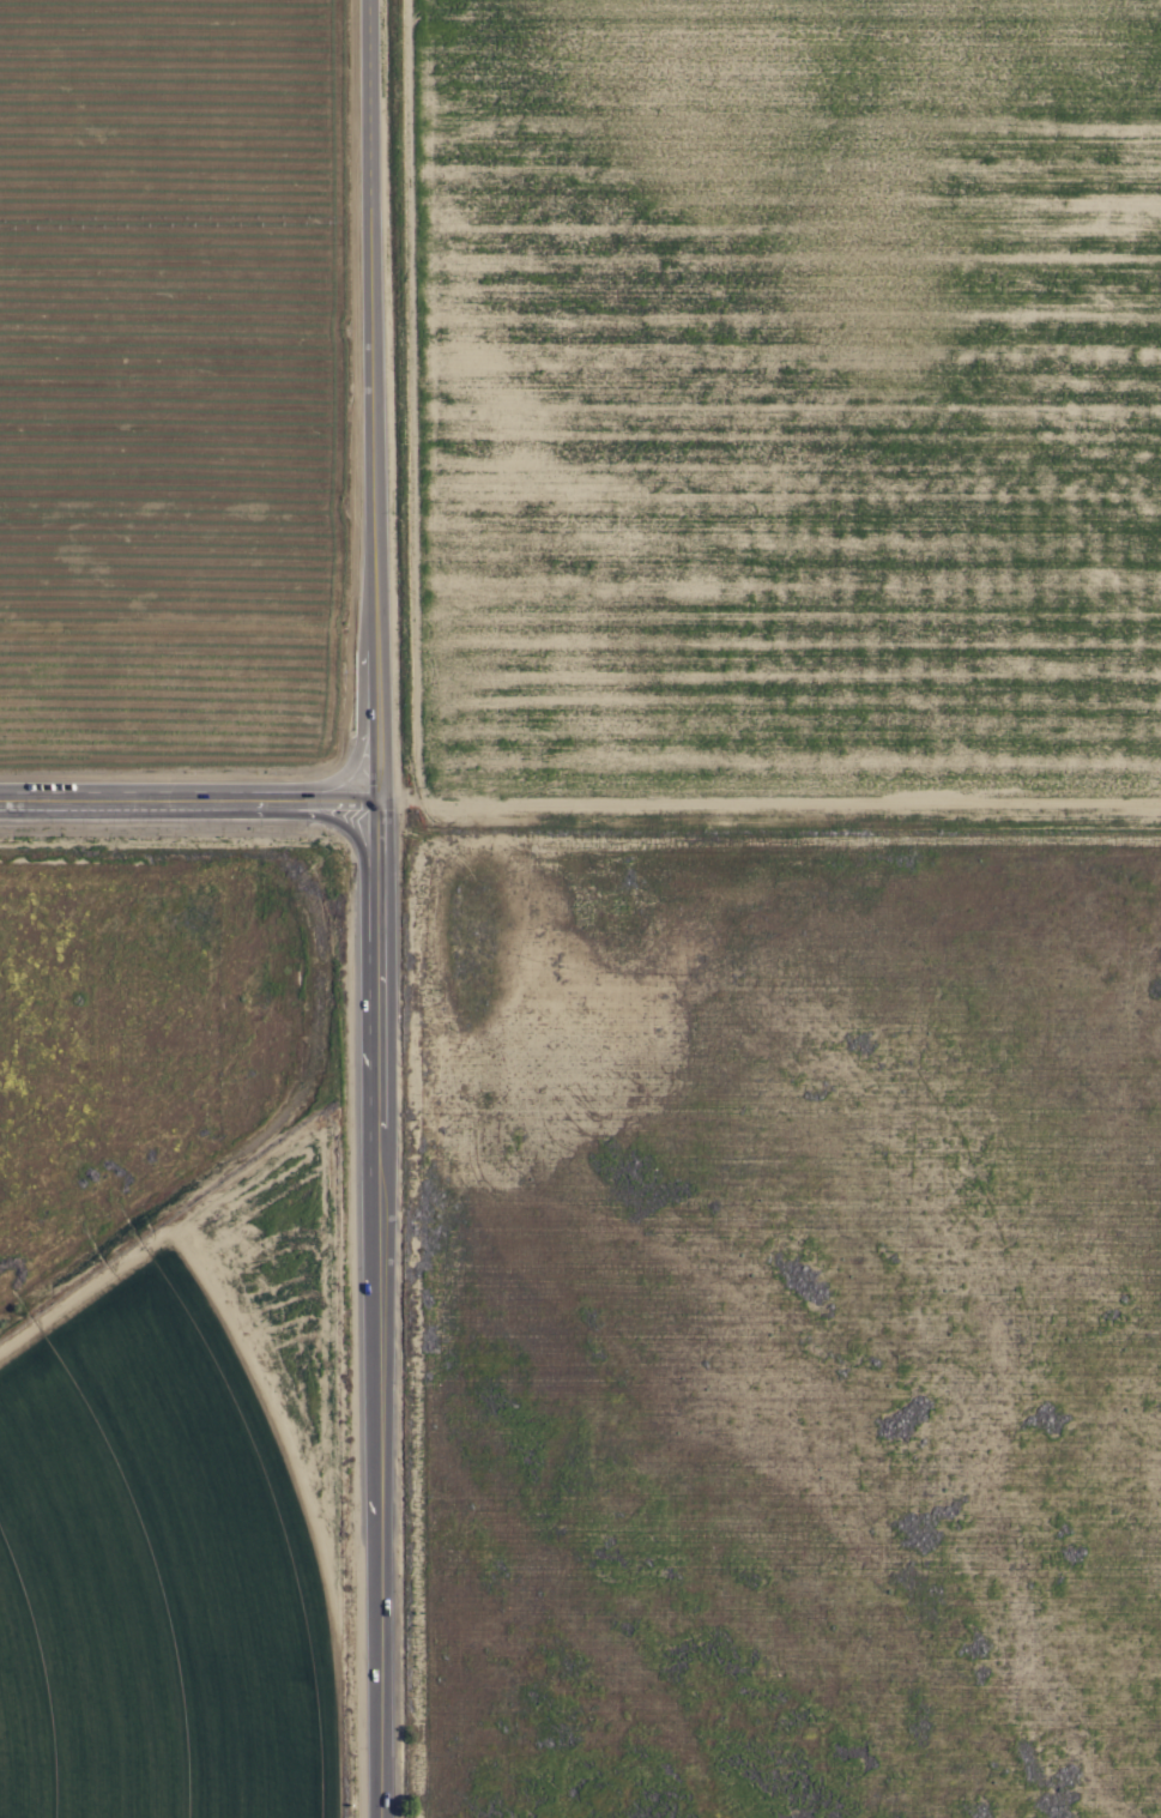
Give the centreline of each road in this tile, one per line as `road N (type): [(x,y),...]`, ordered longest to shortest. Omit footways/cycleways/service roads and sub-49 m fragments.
road 1 (primary): [(383,1817),(373,785)]
road 2 (primary): [(373,785),(371,0)]
road 3 (secondary): [(0,787),(373,785)]

